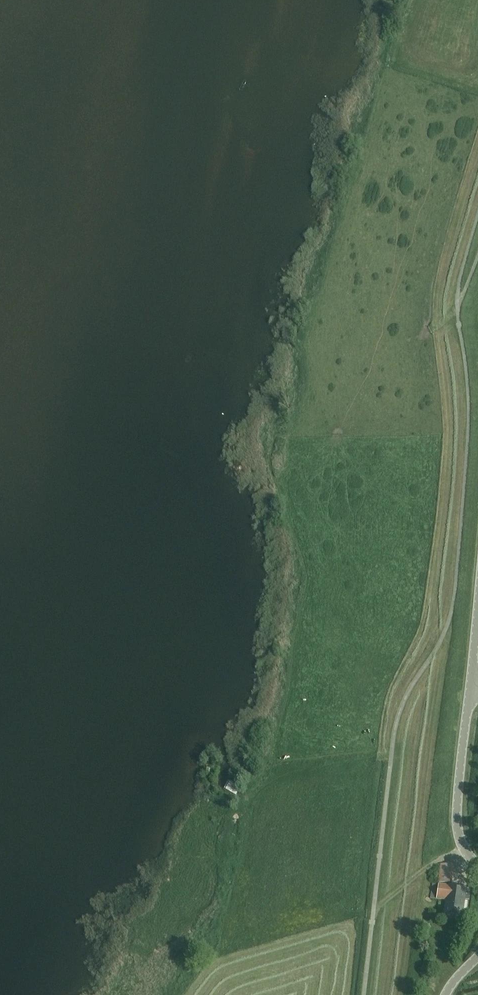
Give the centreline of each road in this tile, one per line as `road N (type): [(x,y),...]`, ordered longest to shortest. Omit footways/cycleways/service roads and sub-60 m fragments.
road 1 (unclassified): [(477,861),(461,841),(454,806),(471,684)]

